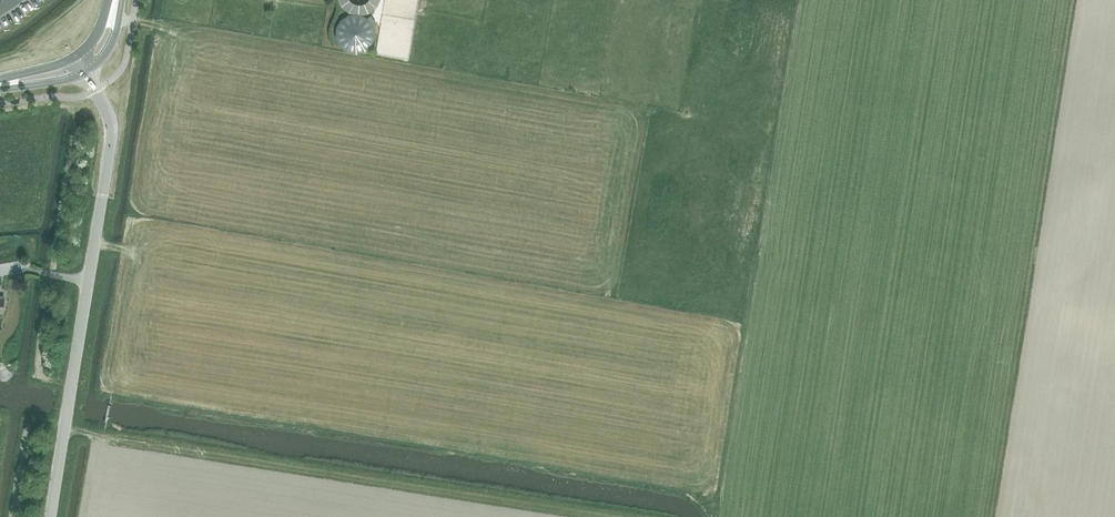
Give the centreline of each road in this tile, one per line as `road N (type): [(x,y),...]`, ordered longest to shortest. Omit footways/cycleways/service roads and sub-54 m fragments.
road 1 (unclassified): [(51,516),(111,143),(110,118),(84,65)]

